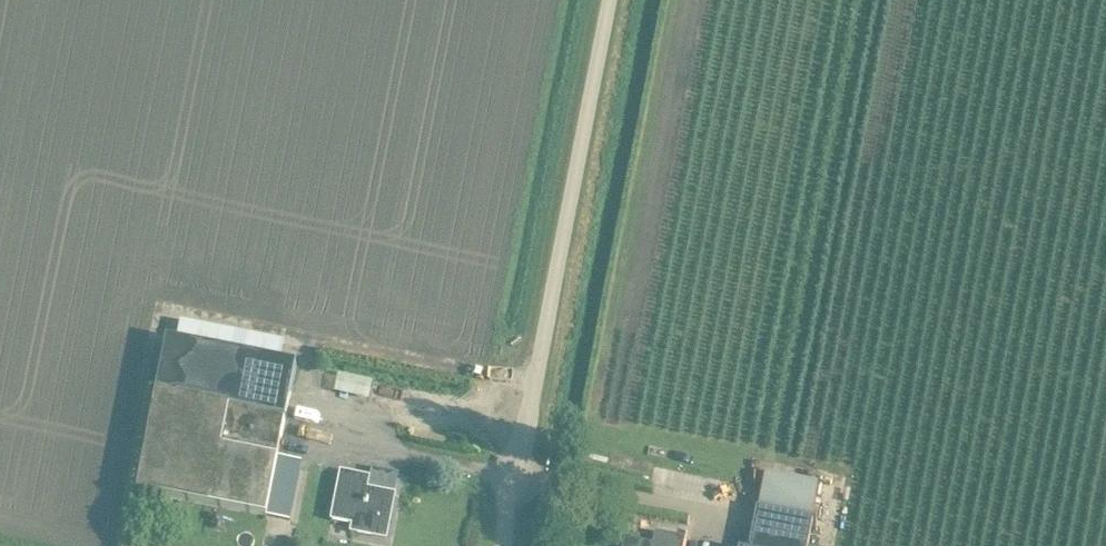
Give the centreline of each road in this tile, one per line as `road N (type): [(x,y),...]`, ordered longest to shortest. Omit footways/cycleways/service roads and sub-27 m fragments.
road 1 (unclassified): [(501,545),(603,0)]

